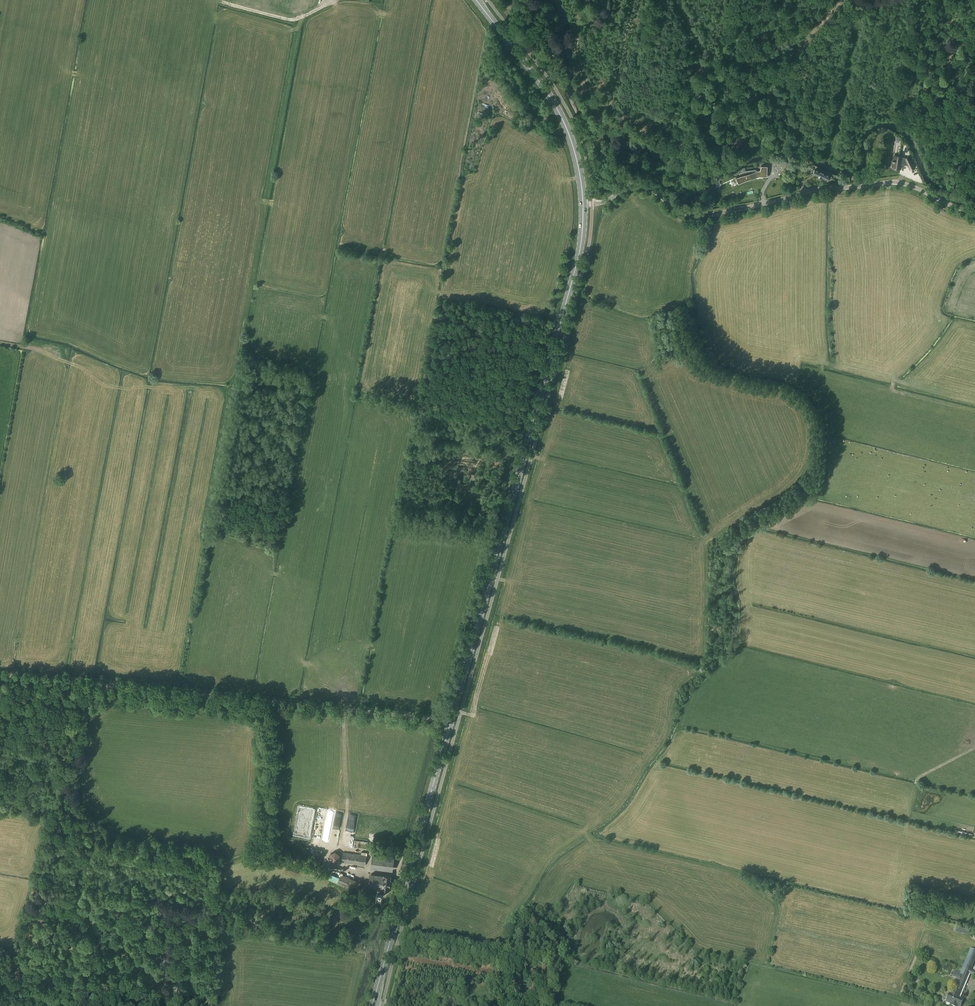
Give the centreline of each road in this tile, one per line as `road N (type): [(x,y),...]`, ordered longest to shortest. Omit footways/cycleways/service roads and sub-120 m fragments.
road 1 (primary): [(373,1005),(582,256),(583,203)]
road 2 (track): [(0,673),(451,719)]
road 3 (unclassified): [(974,213),(896,181),(812,188),(694,216),(640,185),(583,203)]
road 4 (track): [(606,123),(636,136),(653,122),(672,123),(704,156),(789,146),(848,163),(872,117),(928,118),(962,105)]
road 5 (track): [(855,0),(767,91),(717,78),(678,0)]
road 6 (primary): [(583,203),(574,146),(554,103),(477,0)]
road 7 (track): [(400,938),(552,966)]
road 8 (track): [(568,0),(579,60),(606,123)]
road 9 (track): [(606,123),(630,0)]

